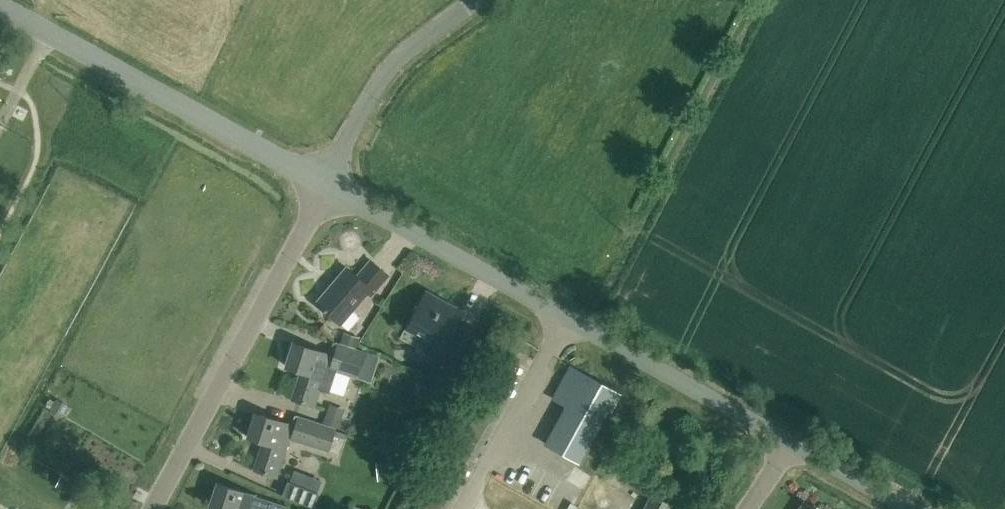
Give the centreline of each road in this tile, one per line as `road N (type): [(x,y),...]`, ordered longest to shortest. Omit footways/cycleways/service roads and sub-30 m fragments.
road 1 (unclassified): [(790,441),(326,186)]
road 2 (unclassified): [(326,186),(0,4)]
road 3 (residential): [(153,508),(326,186)]
road 4 (residential): [(326,186),(385,71),(478,0)]
road 5 (unclassified): [(913,508),(790,441)]

